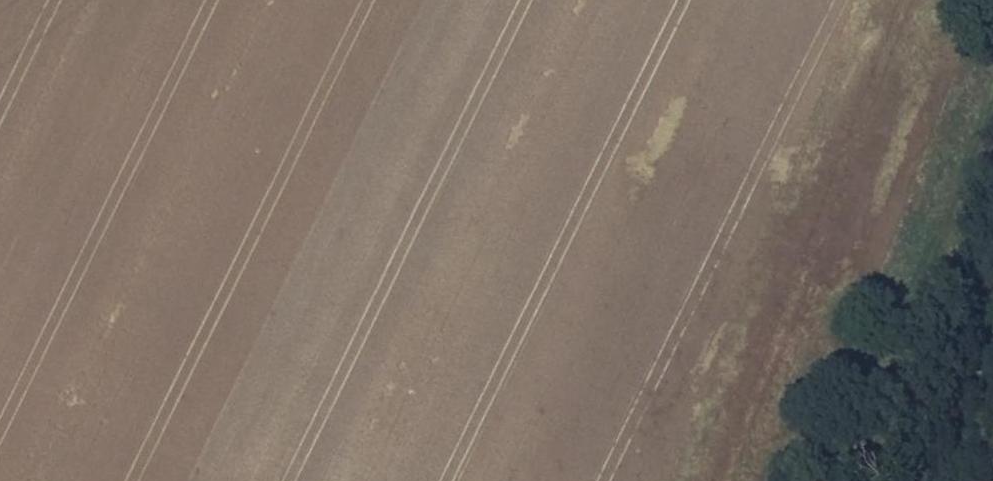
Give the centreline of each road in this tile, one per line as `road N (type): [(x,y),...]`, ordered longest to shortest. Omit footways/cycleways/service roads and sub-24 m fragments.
road 1 (track): [(860,480),(992,125)]

